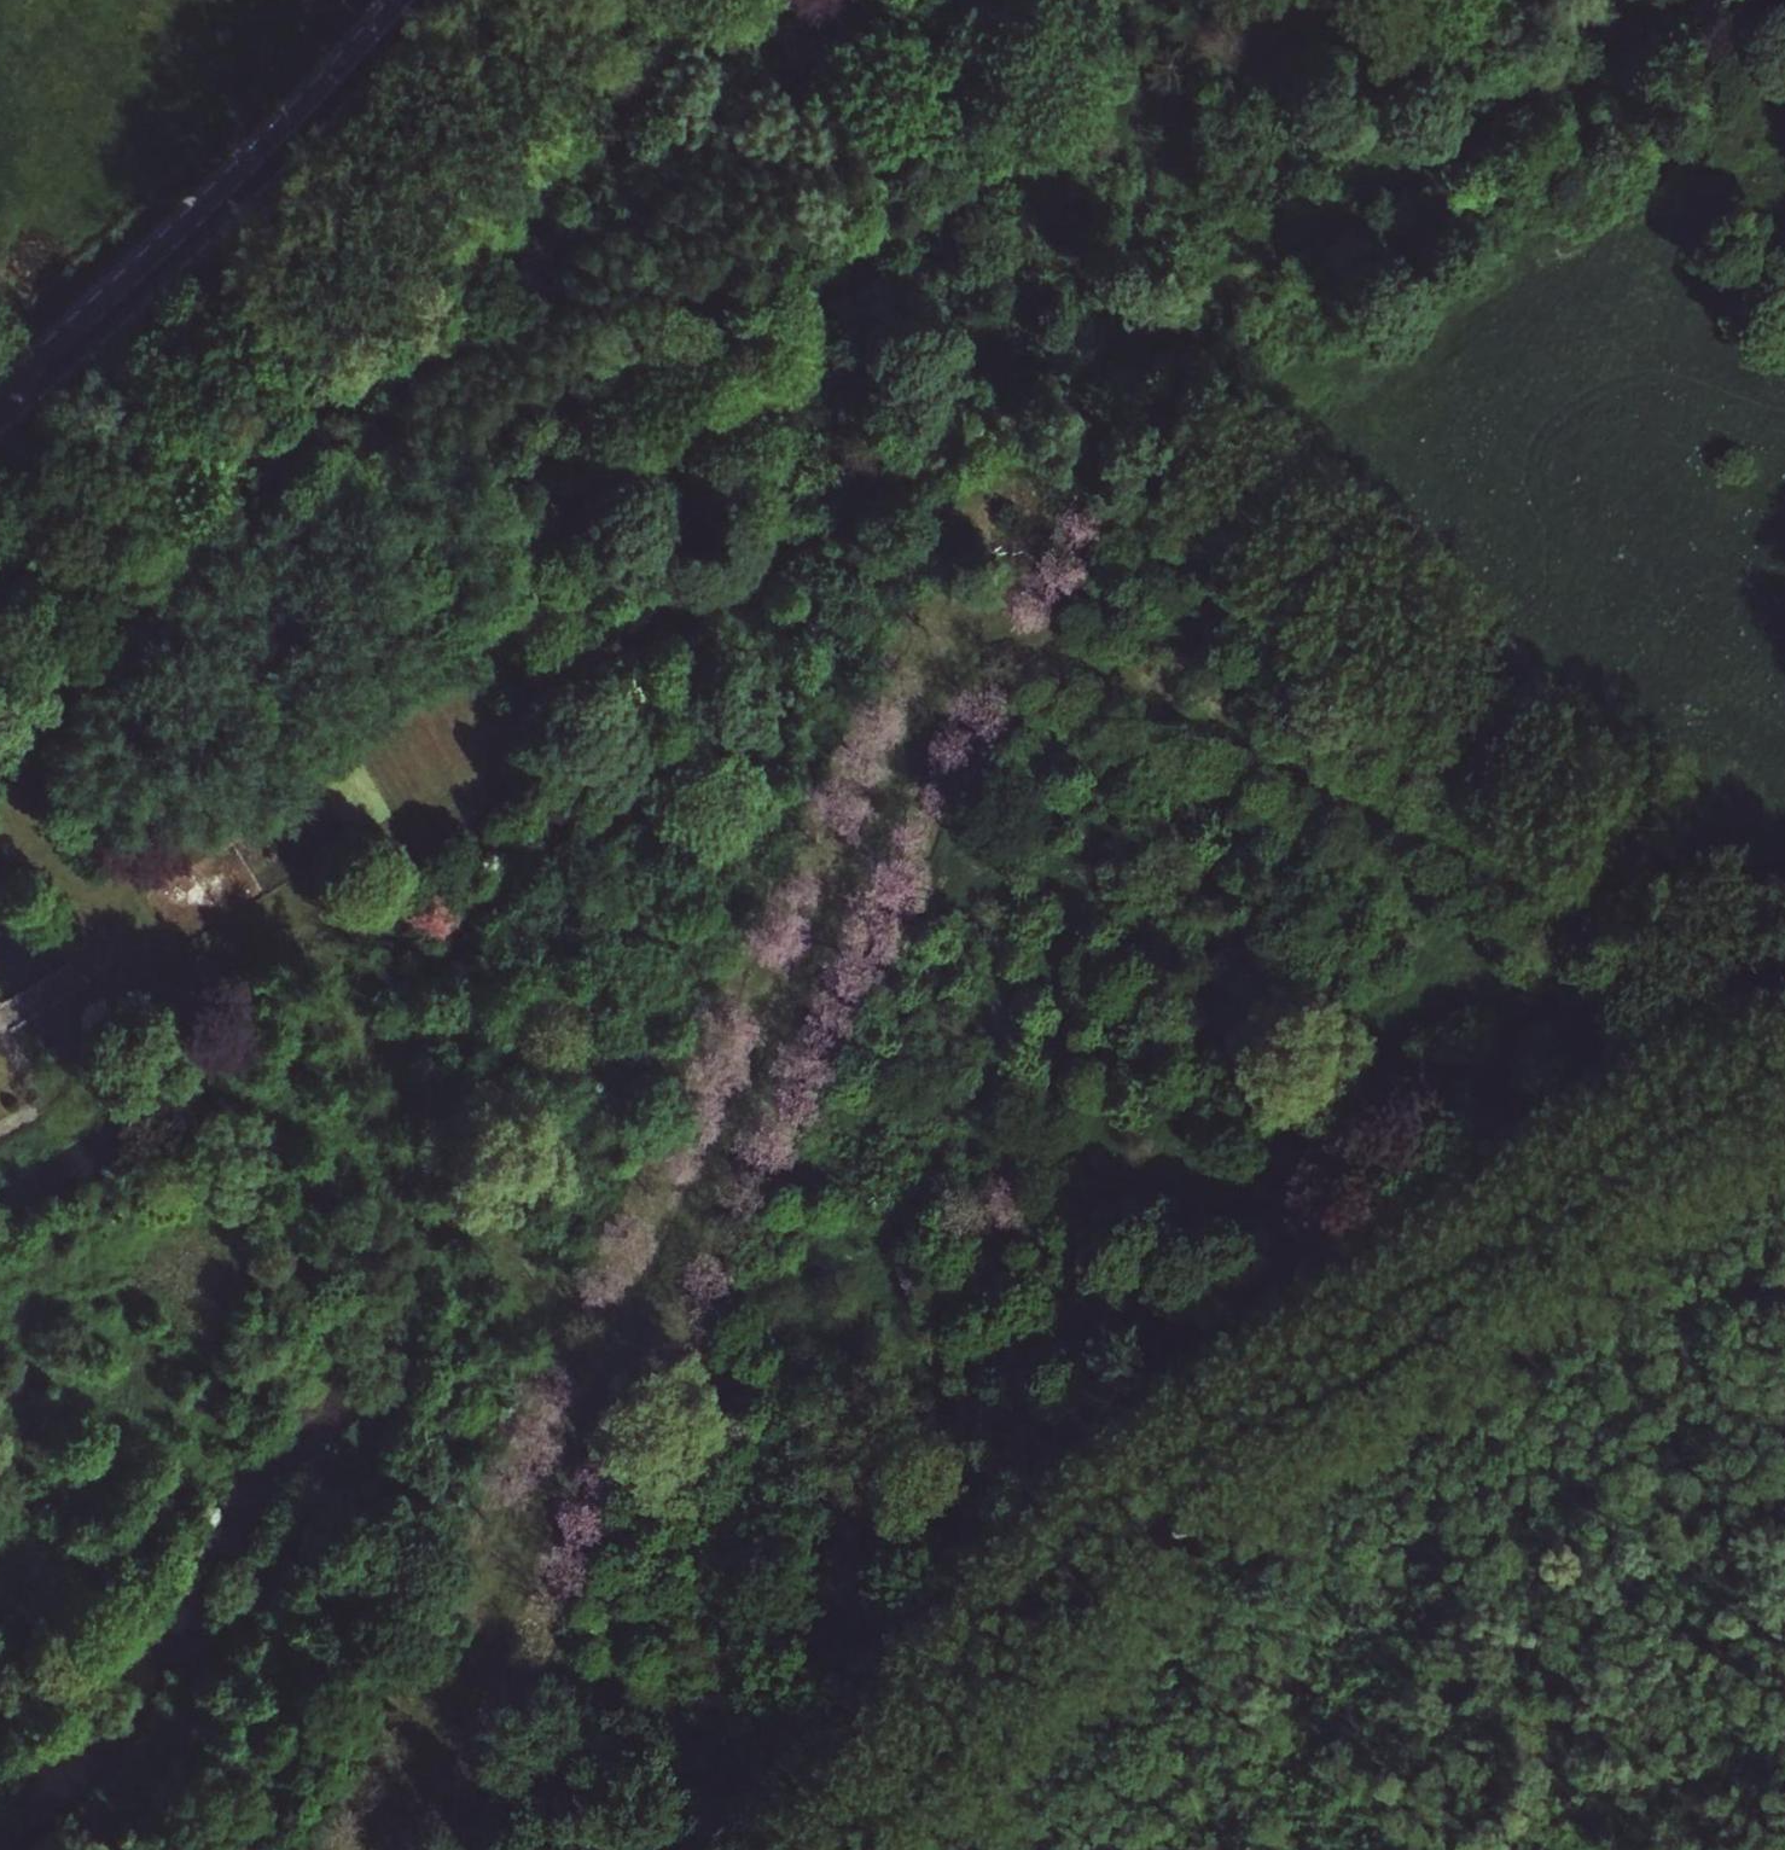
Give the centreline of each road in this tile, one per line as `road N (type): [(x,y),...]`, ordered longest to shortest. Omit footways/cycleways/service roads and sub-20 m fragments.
road 1 (tertiary): [(0,407),(188,234),(410,0)]

